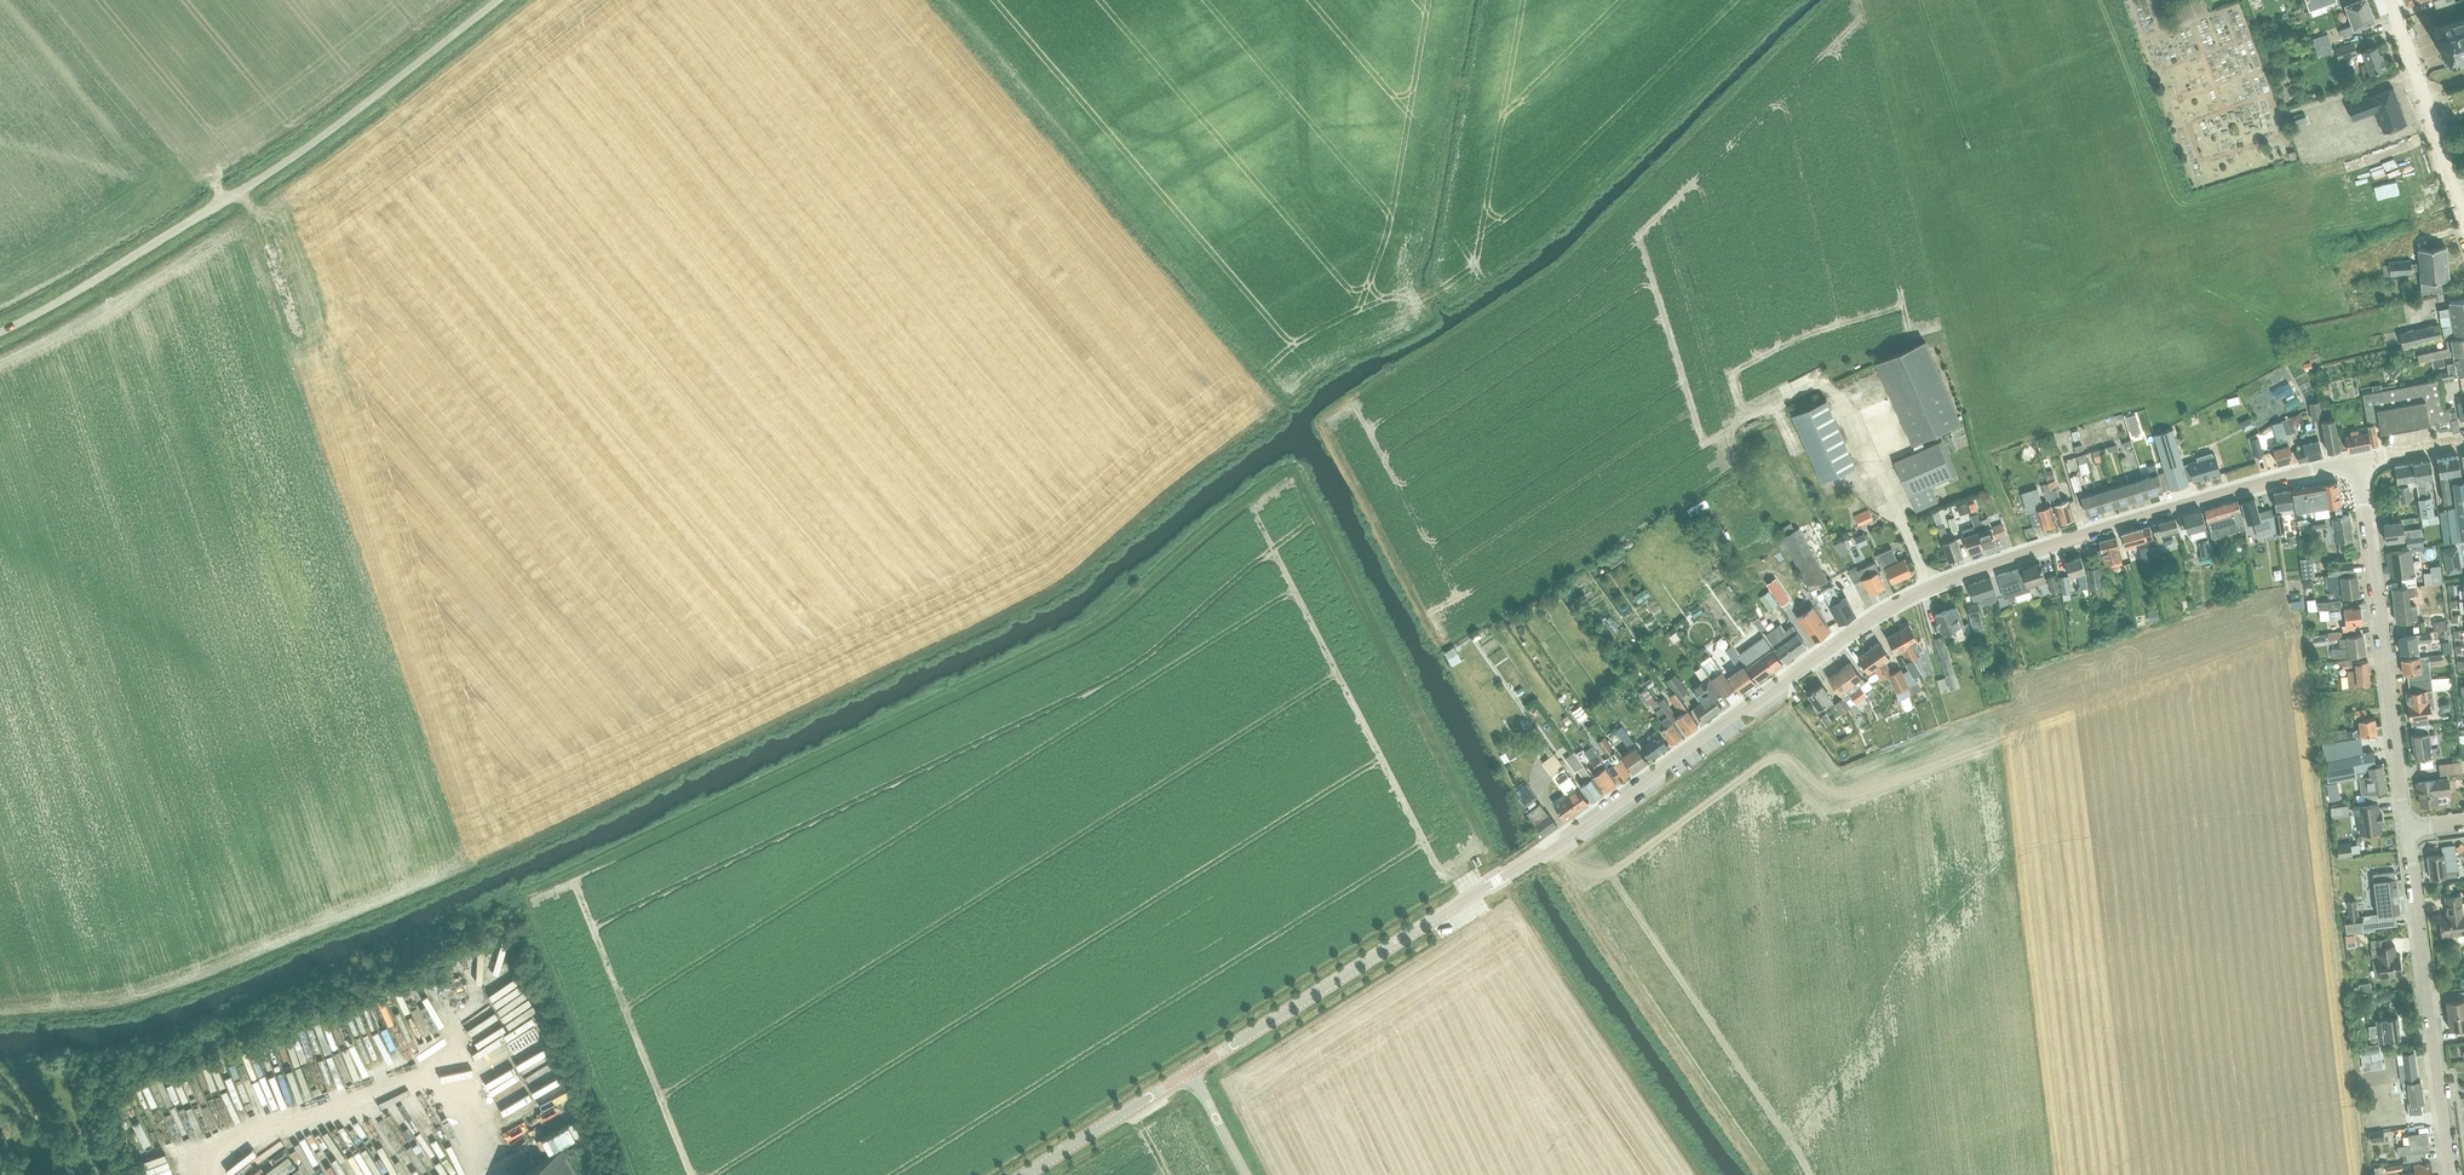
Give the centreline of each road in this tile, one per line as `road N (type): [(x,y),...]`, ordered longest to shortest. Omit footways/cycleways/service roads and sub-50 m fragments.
road 1 (tertiary): [(1191,1071),(1545,853),(1888,607),(1945,580),(2168,506),(2355,461)]
road 2 (residential): [(0,332),(284,162),(498,0)]
road 3 (residential): [(2402,833),(2355,461)]
road 4 (residential): [(2449,1174),(2402,833)]
road 5 (tertiary): [(2460,205),(2388,0)]
road 6 (tertiary): [(1023,1174),(1191,1071)]

